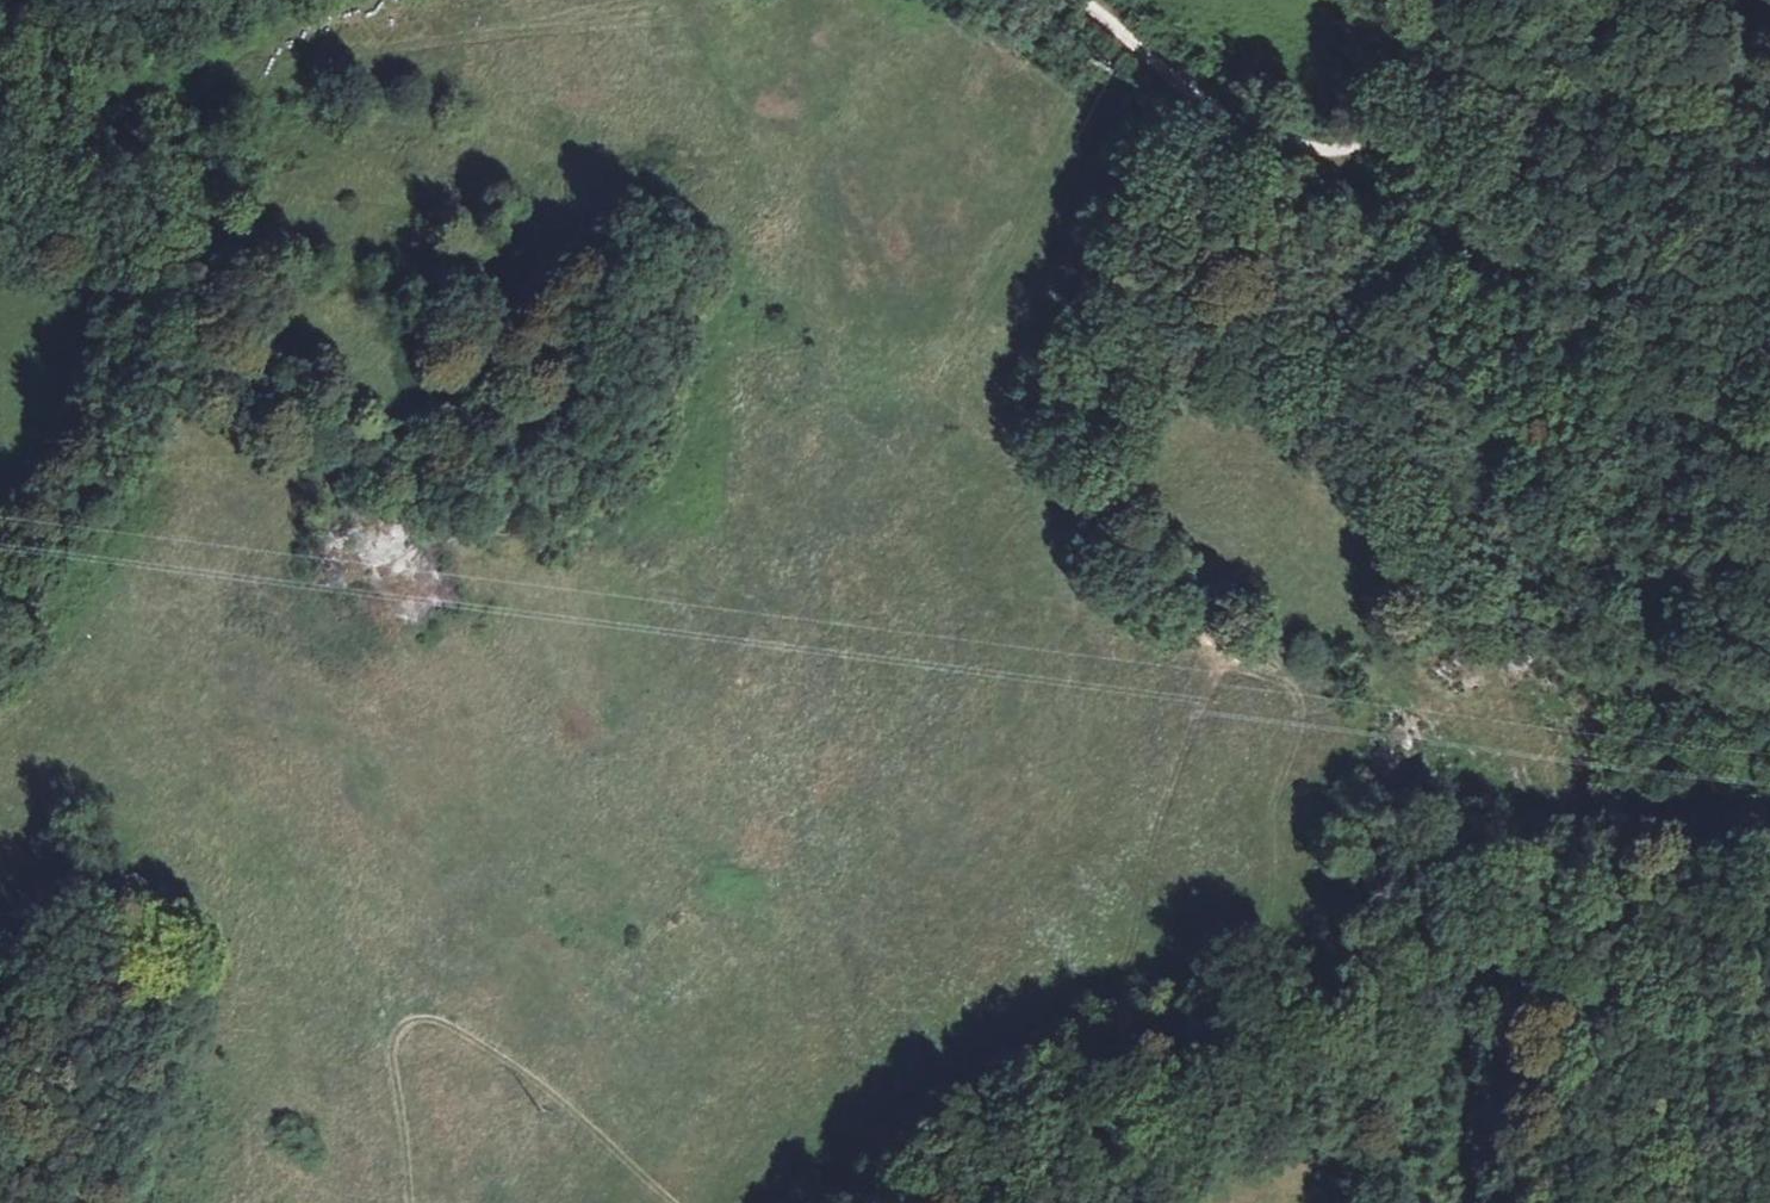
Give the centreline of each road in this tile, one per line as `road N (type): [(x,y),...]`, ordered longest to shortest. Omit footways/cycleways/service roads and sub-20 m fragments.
road 1 (track): [(1104,0),(1229,96),(1314,138),(1391,137),(1621,83),(1769,100)]

